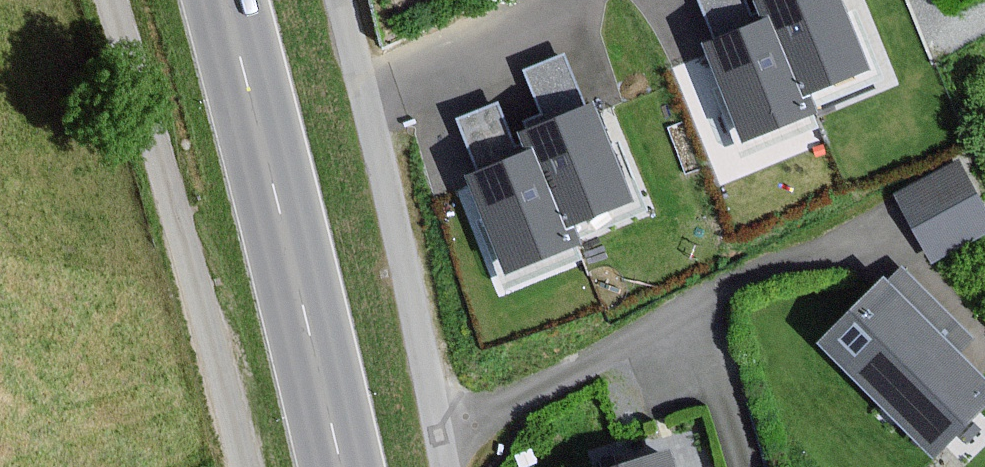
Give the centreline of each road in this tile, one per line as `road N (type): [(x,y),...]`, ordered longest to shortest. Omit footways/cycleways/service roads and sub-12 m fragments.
road 1 (track): [(107,0),(244,466)]
road 2 (primary): [(343,466),(226,0)]
road 3 (residential): [(446,466),(366,95)]
road 4 (residential): [(366,95),(561,0)]

